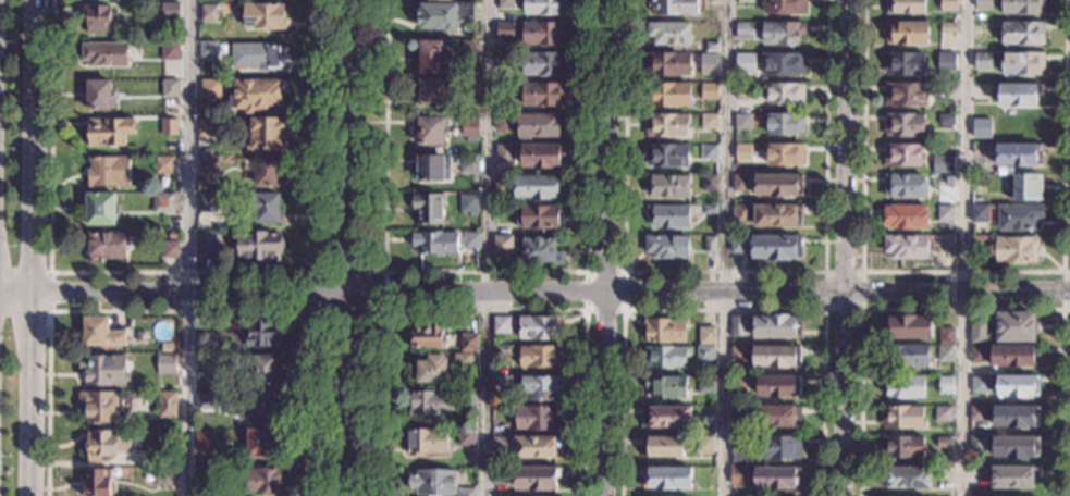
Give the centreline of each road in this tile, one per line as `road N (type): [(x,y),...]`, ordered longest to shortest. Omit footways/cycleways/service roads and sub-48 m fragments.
road 1 (residential): [(1069,286),(83,295)]
road 2 (residential): [(604,495),(611,0)]
road 3 (secondary): [(30,495),(33,0)]
road 4 (residential): [(847,0),(845,495)]
road 5 (residential): [(350,495),(352,0)]

